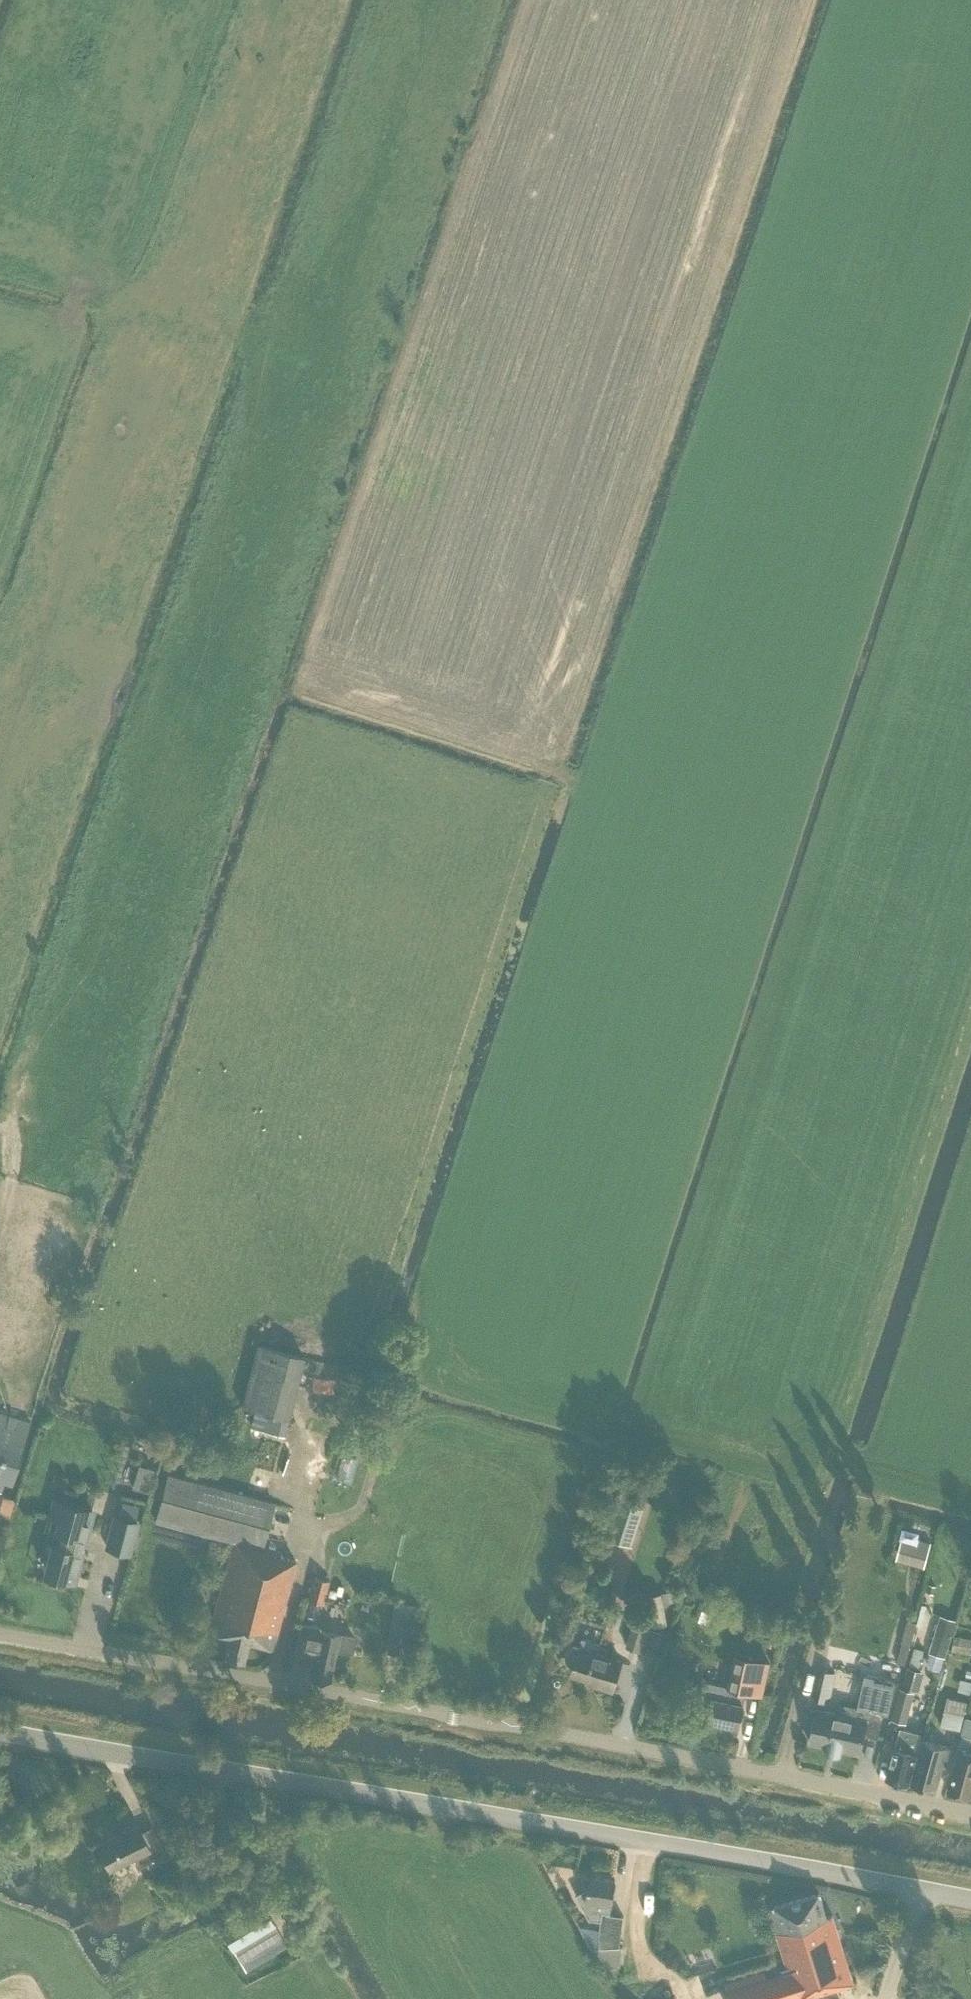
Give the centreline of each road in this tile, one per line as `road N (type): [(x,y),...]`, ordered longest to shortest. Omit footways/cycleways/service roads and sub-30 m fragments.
road 1 (unclassified): [(970,1812),(0,1635)]
road 2 (tertiary): [(970,1898),(0,1729)]

